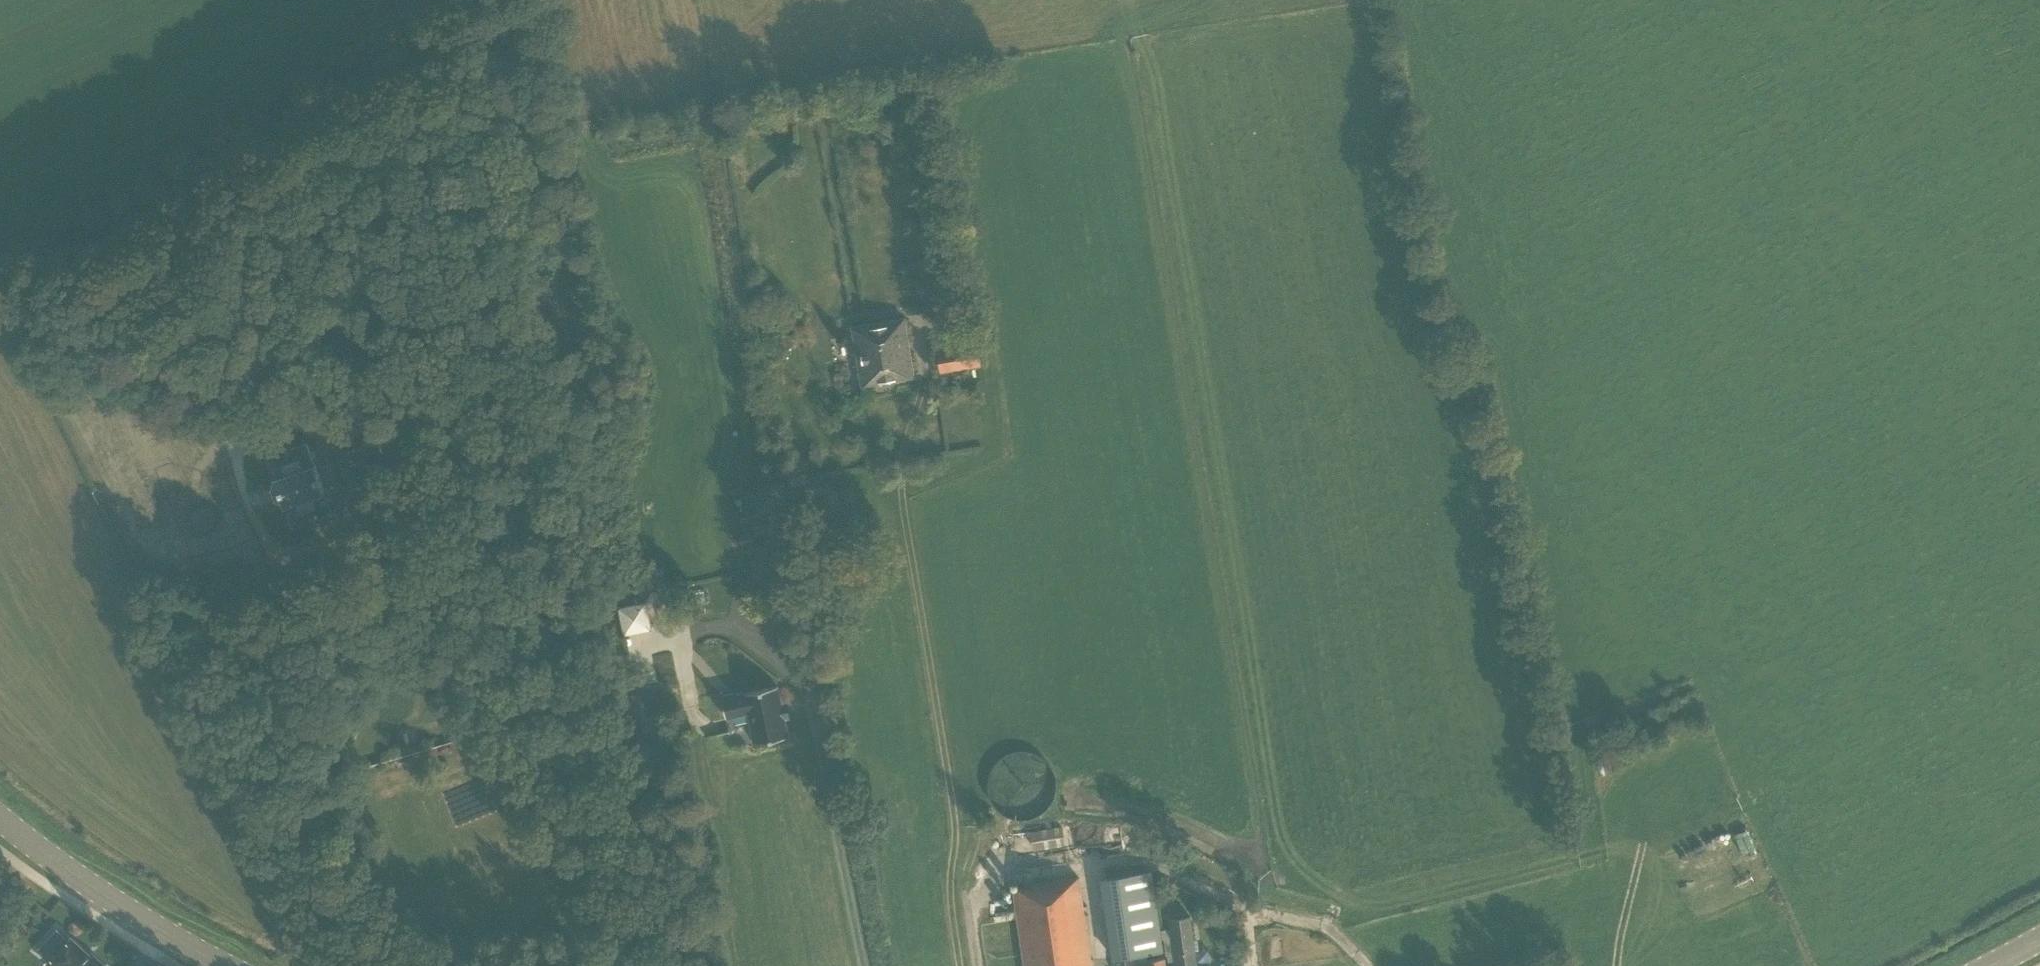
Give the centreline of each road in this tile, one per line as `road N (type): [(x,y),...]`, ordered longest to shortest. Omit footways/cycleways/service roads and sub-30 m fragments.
road 1 (track): [(292,965),(298,952),(233,789),(285,681),(292,631),(283,562)]
road 2 (tertiary): [(222,965),(126,910),(0,819)]

